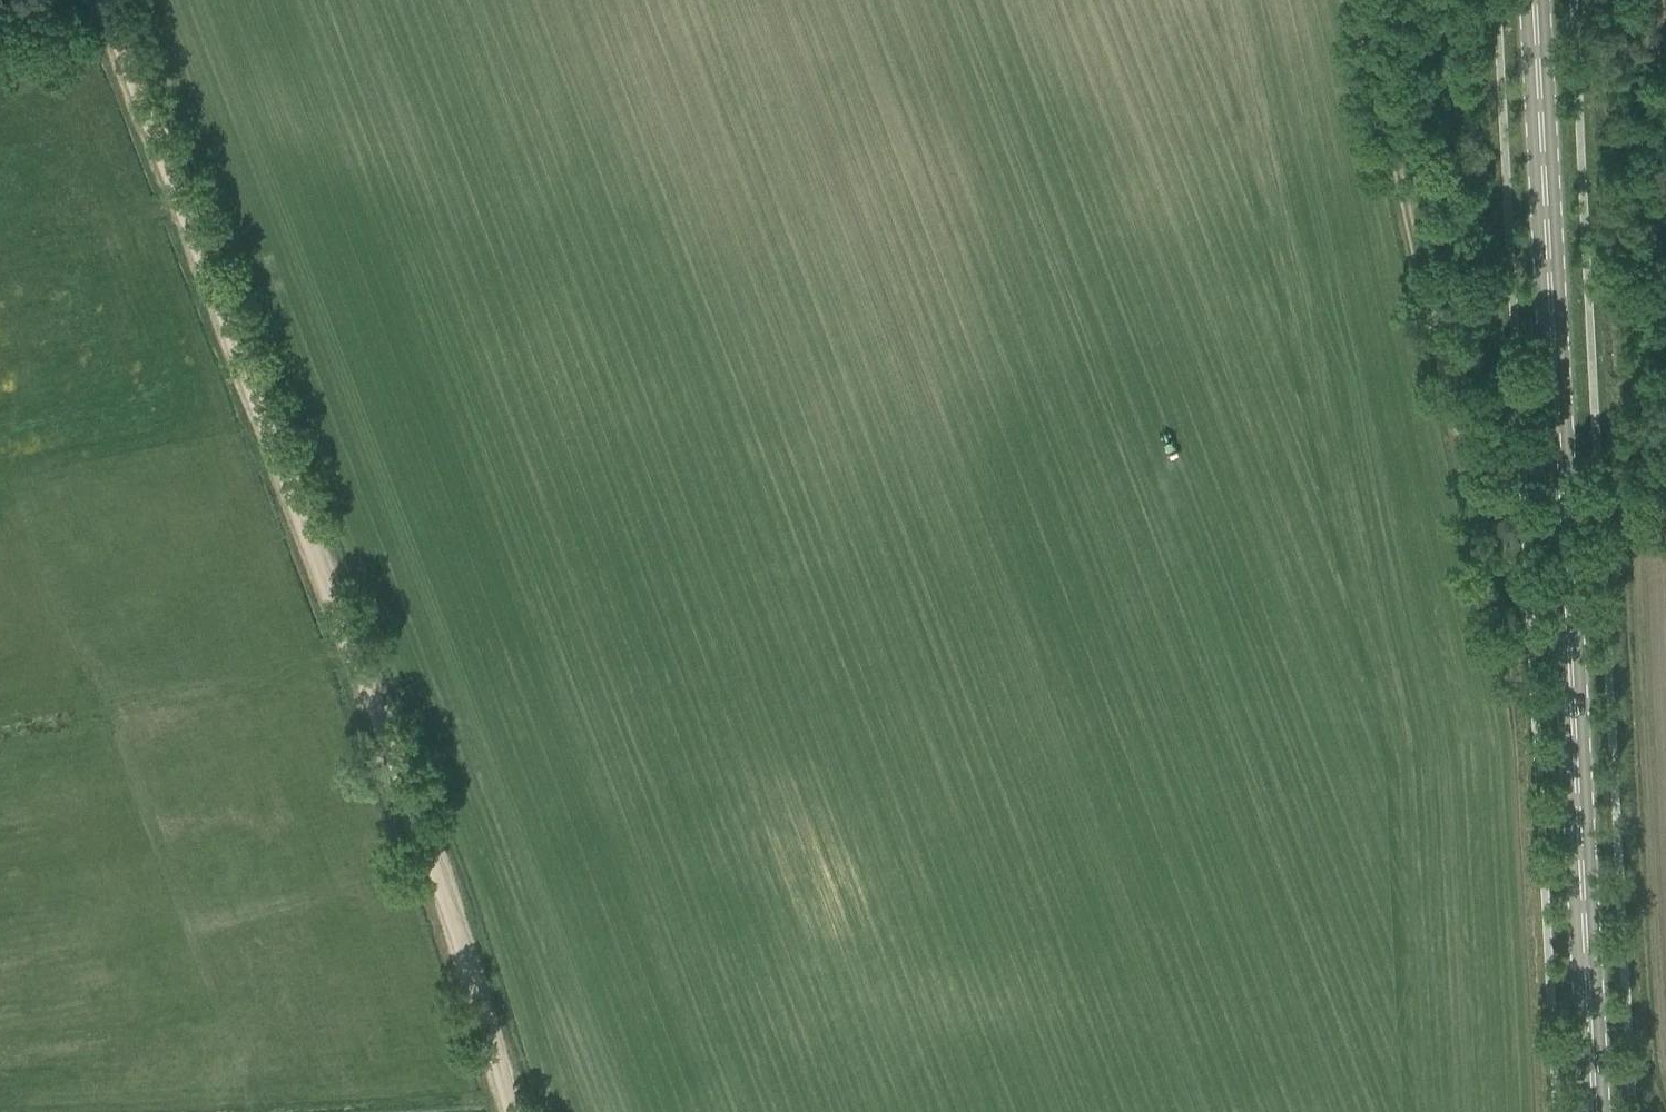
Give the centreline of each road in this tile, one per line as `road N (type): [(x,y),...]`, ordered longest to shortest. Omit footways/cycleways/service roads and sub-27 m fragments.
road 1 (track): [(512,1111),(420,830),(102,0)]
road 2 (primary): [(1595,1111),(1535,0)]

